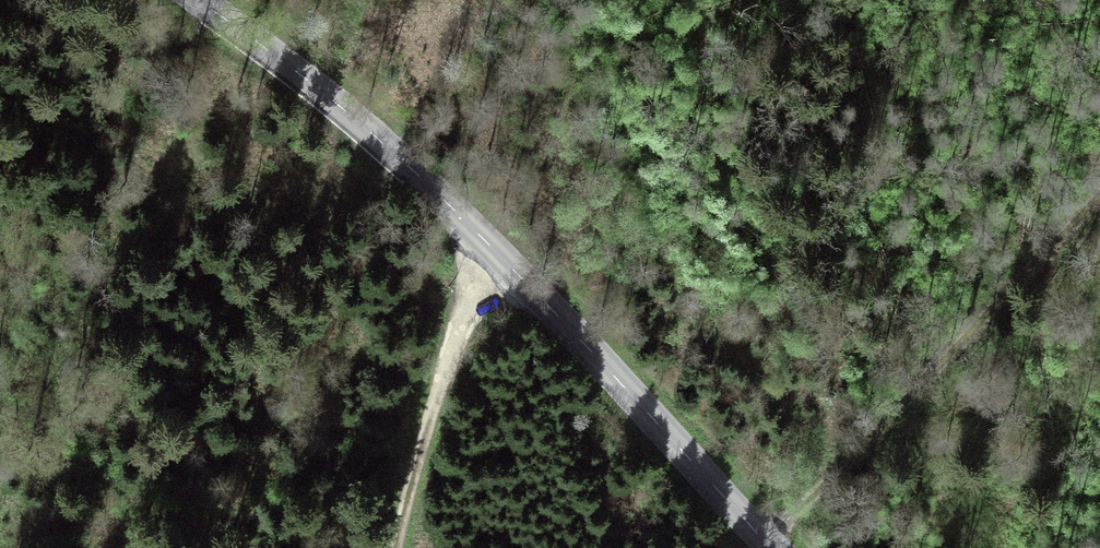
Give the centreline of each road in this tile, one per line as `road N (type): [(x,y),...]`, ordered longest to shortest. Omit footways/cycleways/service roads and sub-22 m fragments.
road 1 (tertiary): [(198,0),(415,169),(768,547)]
road 2 (track): [(1099,192),(765,544)]
road 3 (track): [(490,251),(426,435),(397,547)]

